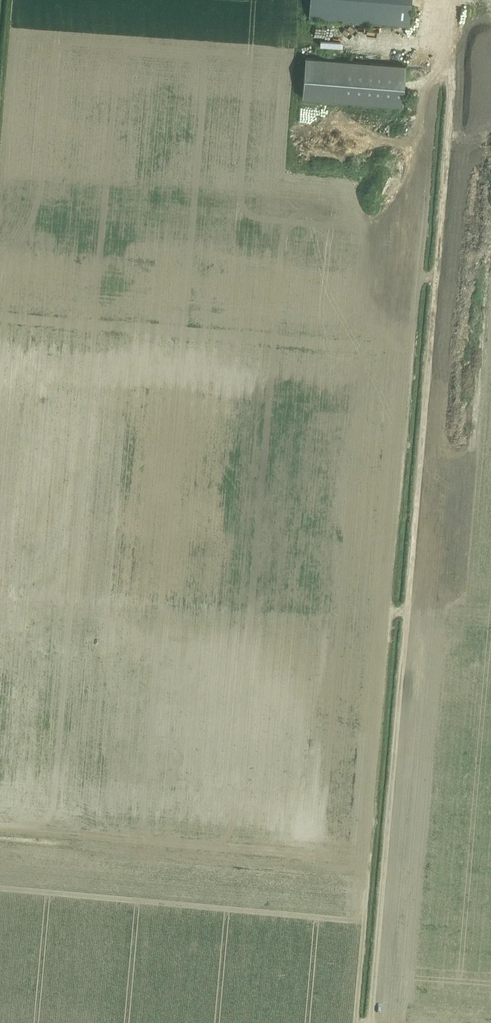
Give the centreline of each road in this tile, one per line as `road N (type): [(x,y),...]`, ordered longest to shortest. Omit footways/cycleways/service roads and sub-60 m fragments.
road 1 (track): [(450,57),(371,1022)]

